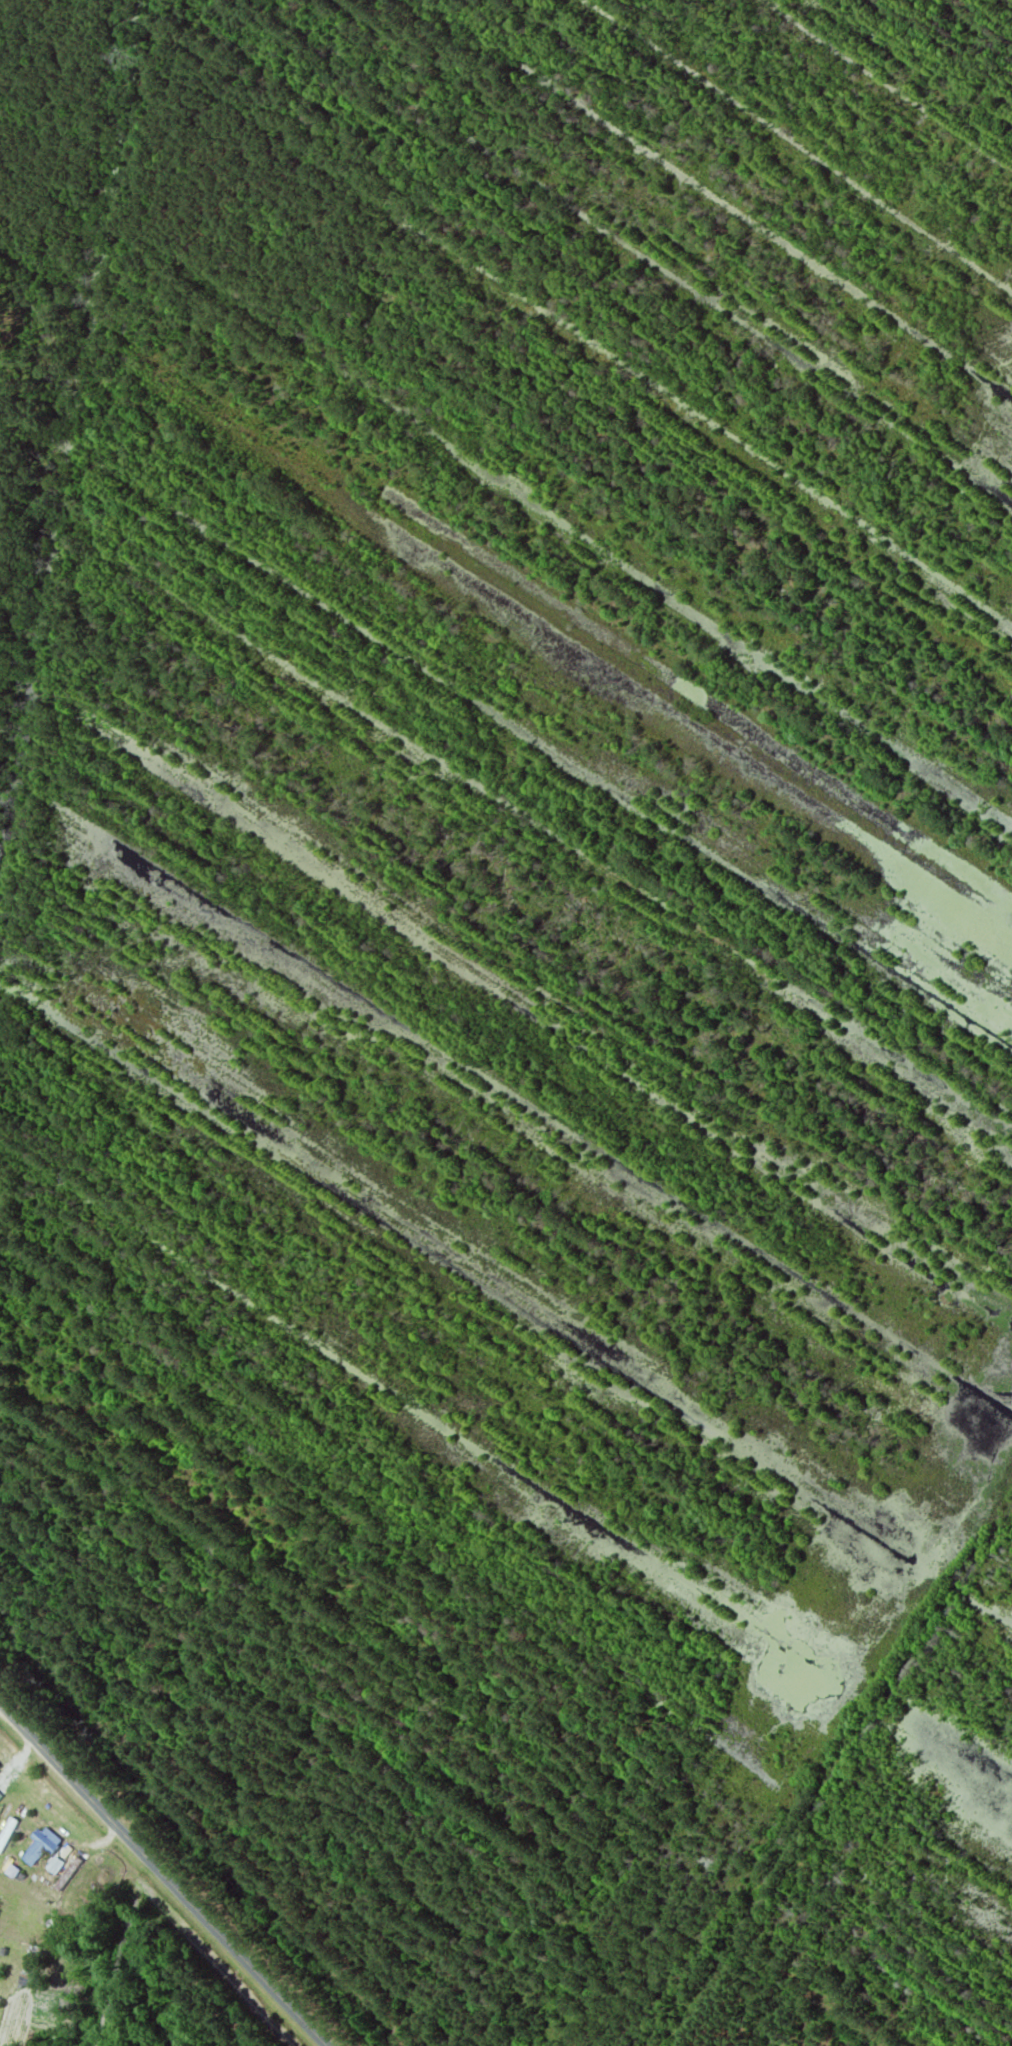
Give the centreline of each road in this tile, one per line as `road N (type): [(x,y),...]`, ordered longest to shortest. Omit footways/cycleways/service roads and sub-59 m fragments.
road 1 (residential): [(326,2045),(0,1707)]

